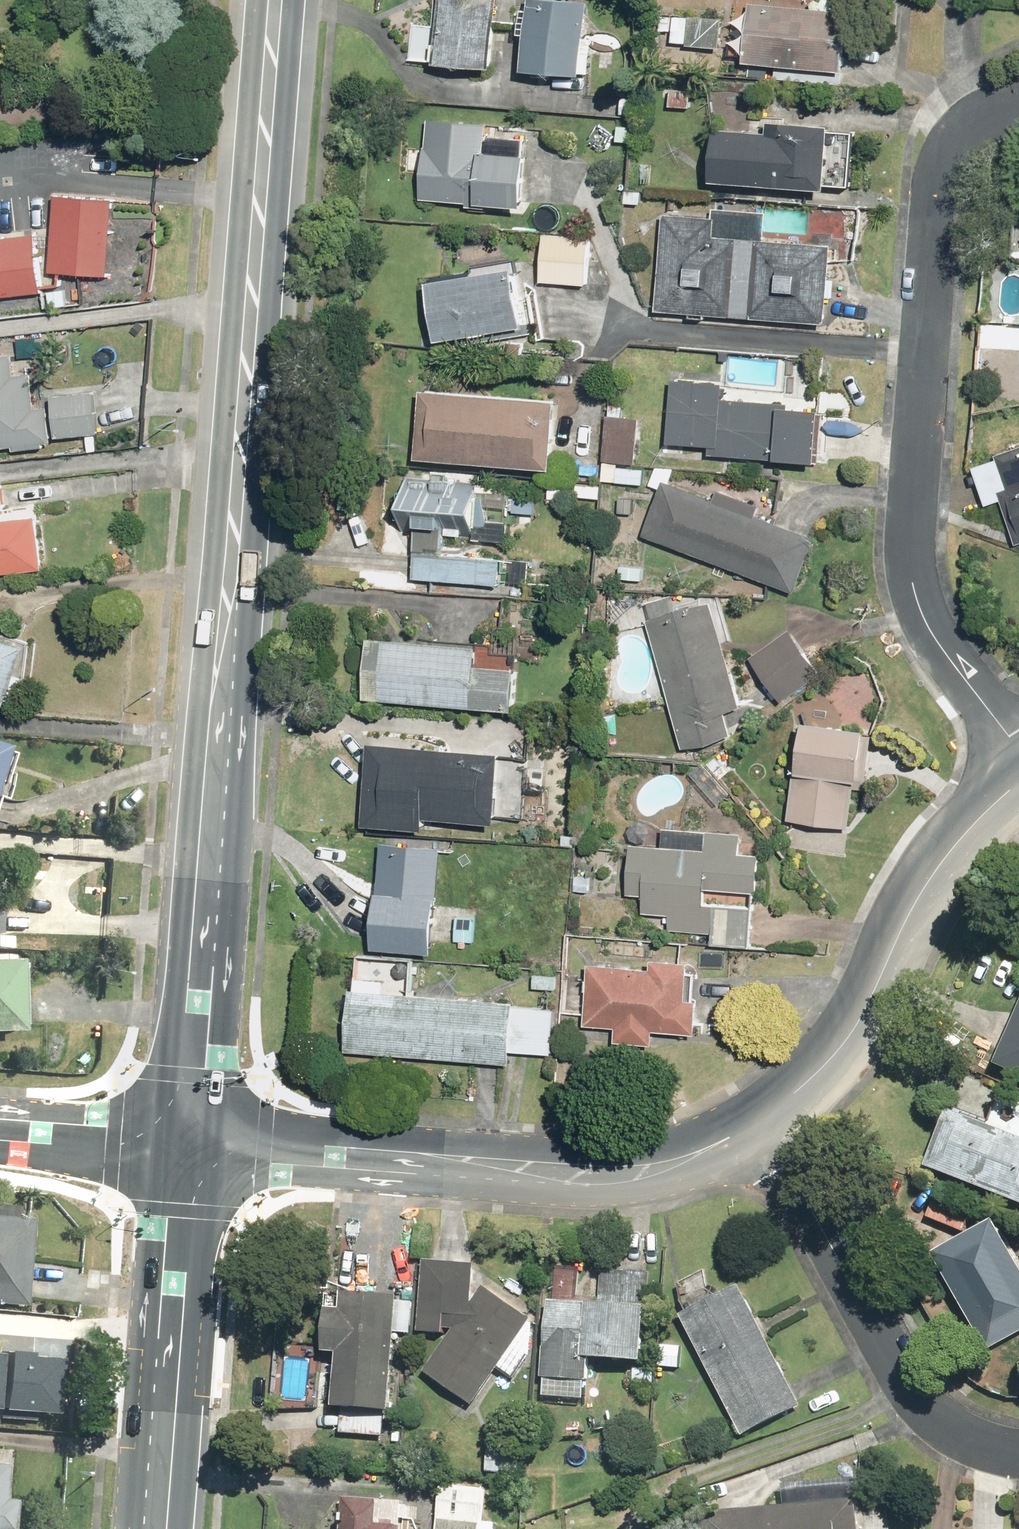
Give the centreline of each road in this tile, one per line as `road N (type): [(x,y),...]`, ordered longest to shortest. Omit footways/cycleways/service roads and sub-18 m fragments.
road 1 (primary): [(186,1143),(277,0)]
road 2 (residential): [(1018,105),(967,134),(944,183),(914,585),(935,639),(1018,748)]
road 3 (residential): [(763,1120),(677,1161),(606,1173),(186,1143)]
road 4 (residential): [(763,1120),(910,1392),(936,1419),(1018,1451)]
road 5 (residential): [(1018,785),(927,884),(856,1028),(763,1120)]
road 6 (primary): [(155,1528),(186,1143)]
road 7 (residential): [(0,1125),(186,1143)]

